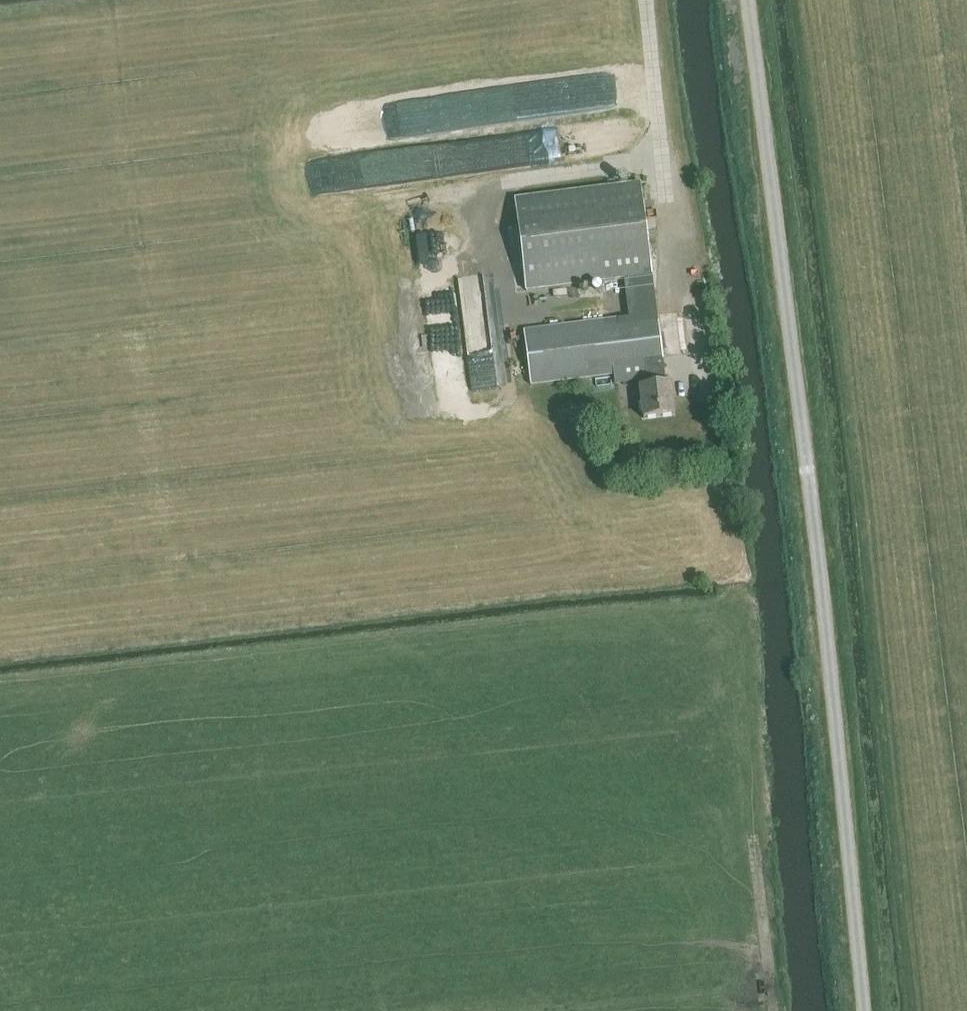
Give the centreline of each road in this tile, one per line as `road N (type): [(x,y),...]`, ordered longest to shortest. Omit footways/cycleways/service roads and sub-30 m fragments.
road 1 (unclassified): [(863,1010),(818,556),(747,0)]

